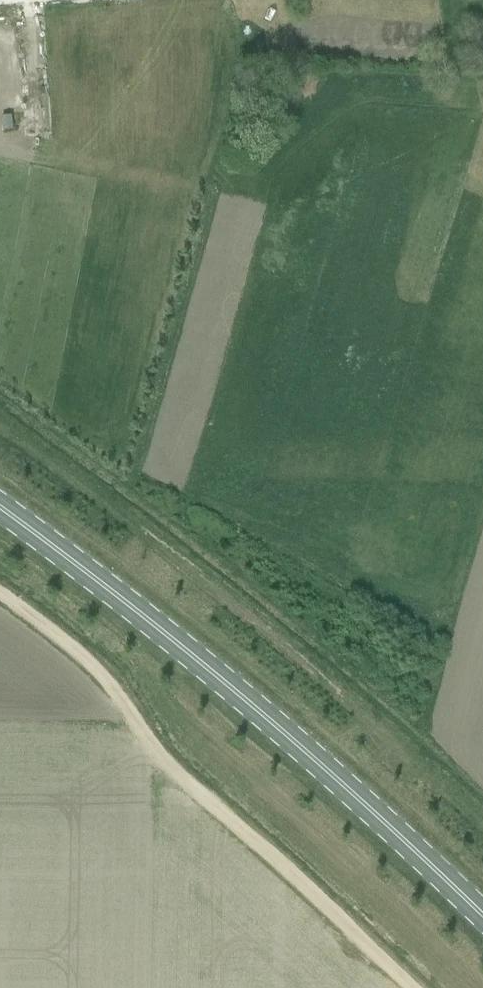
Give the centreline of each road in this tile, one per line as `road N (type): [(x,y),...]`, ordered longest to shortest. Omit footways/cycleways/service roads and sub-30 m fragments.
road 1 (secondary): [(482,917),(302,750),(0,508)]
road 2 (track): [(408,987),(171,772),(110,685),(0,596)]

